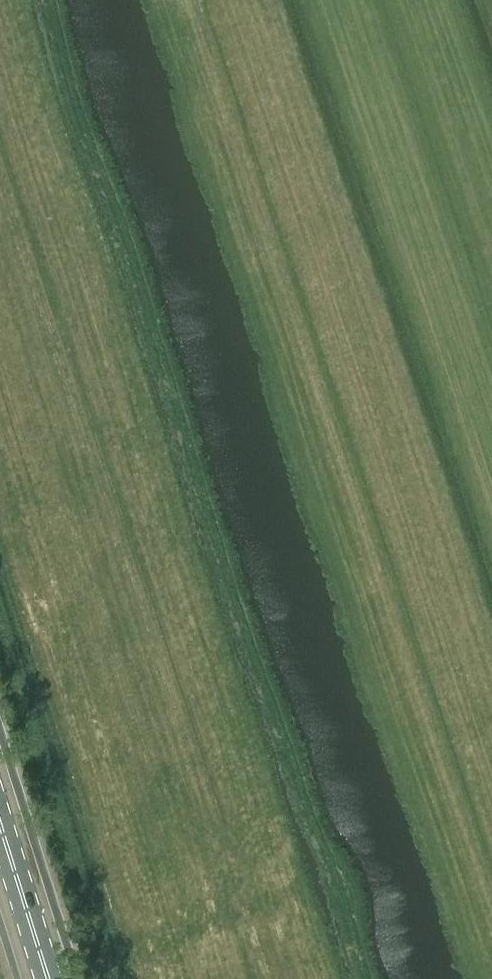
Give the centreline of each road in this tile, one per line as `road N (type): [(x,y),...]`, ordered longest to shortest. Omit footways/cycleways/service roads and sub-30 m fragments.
road 1 (primary): [(49,978),(0,822)]

